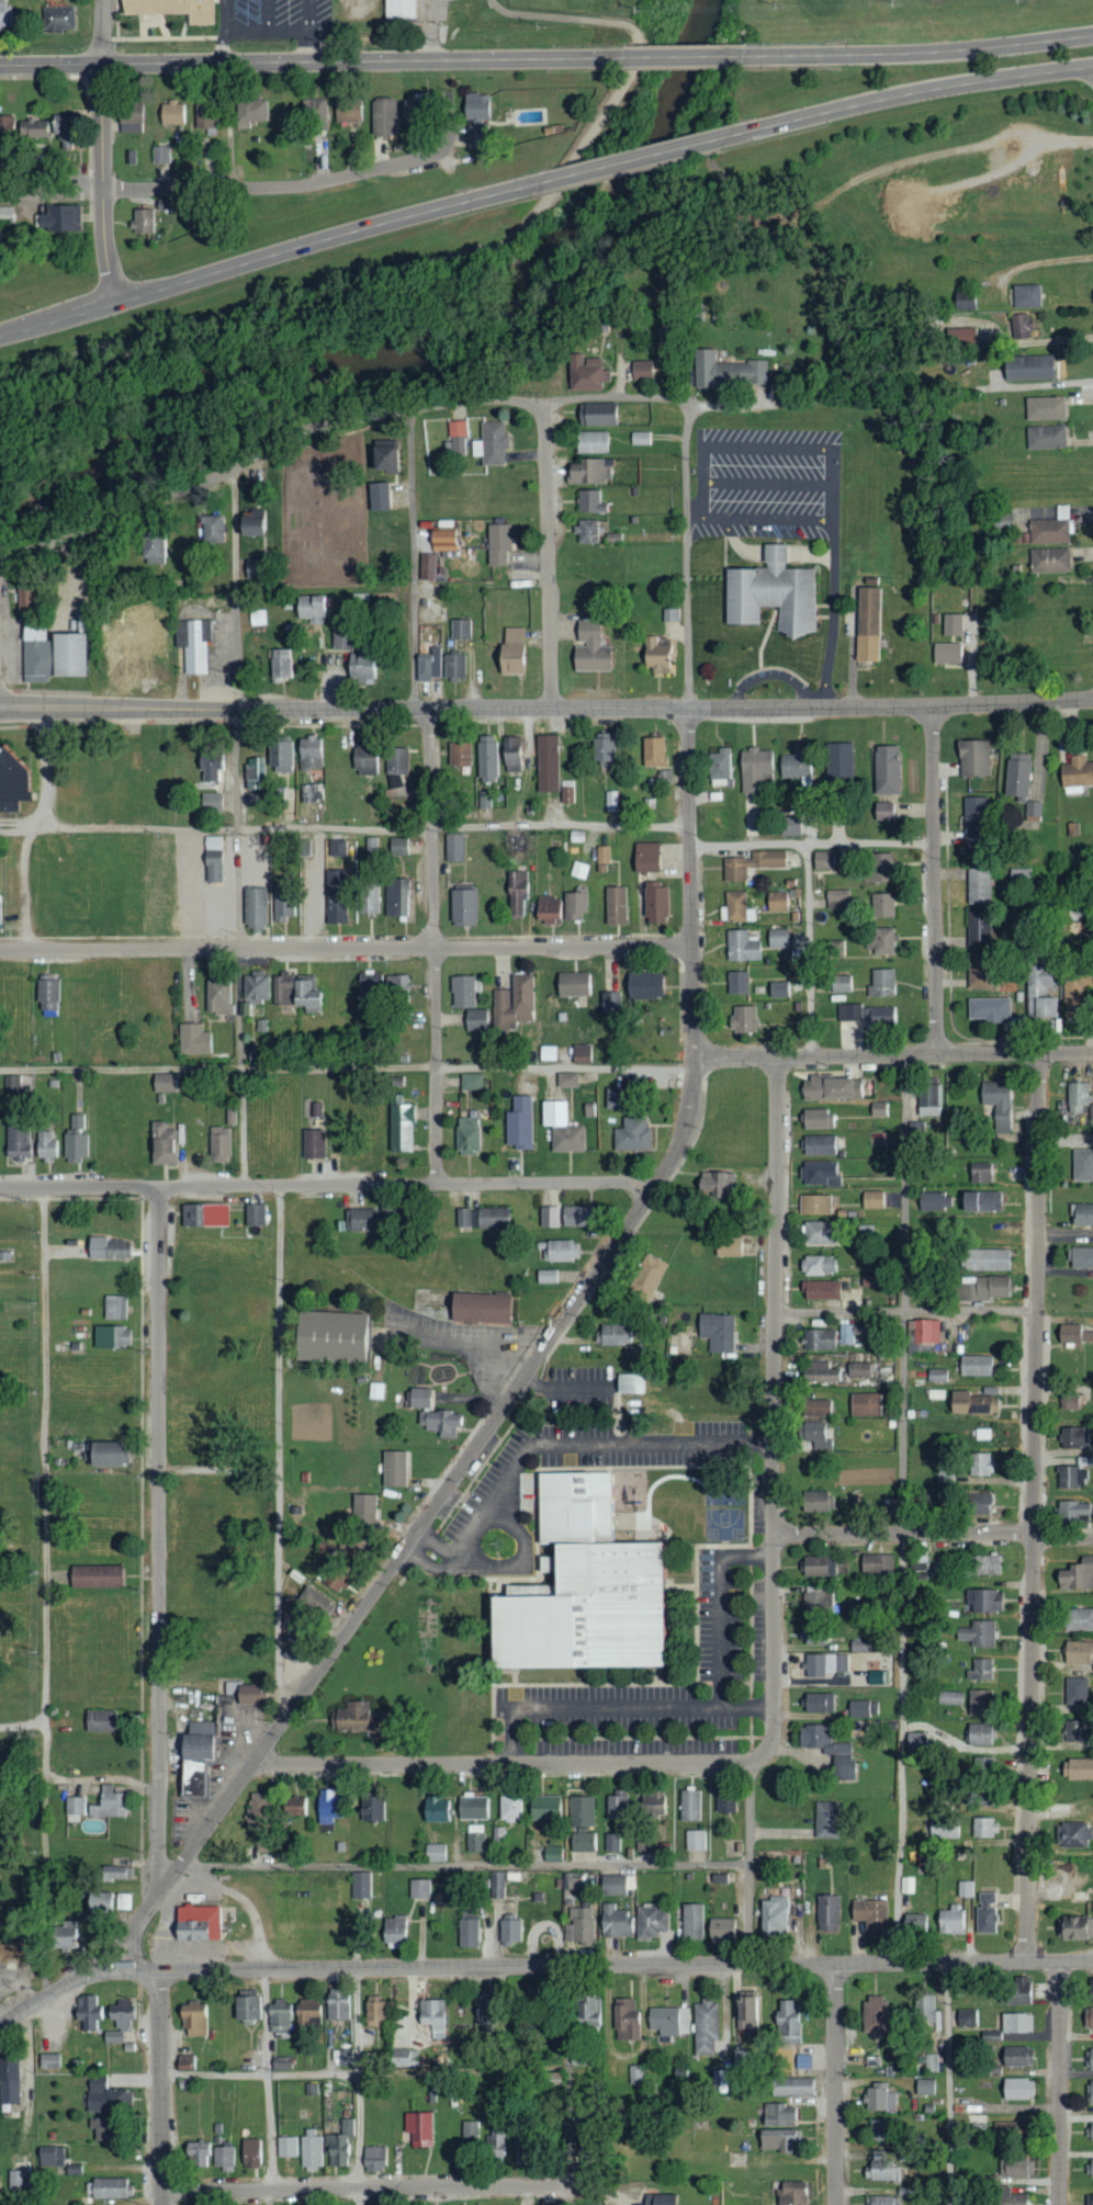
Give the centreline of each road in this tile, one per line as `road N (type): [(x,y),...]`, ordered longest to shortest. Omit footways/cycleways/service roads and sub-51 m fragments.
road 1 (residential): [(1092,699),(730,709),(0,705)]
road 2 (residential): [(119,1970),(123,1948),(159,1893),(680,1145),(694,1058)]
road 3 (tertiary): [(119,1970),(1092,1961)]
road 4 (residential): [(1026,1961),(1038,1053)]
road 5 (residential): [(753,1762),(768,1750),(773,1732),(780,1059)]
road 6 (residential): [(159,1893),(159,1188)]
road 7 (residential): [(689,947),(0,951)]
road 8 (residential): [(652,1190),(633,1183),(0,1190)]
road 9 (secondary): [(605,58),(0,66)]
road 10 (residential): [(544,405),(481,400),(297,431),(228,472),(76,539),(14,556),(0,570)]
road 11 (secondary): [(0,338),(527,188)]
road 12 (residential): [(257,1759),(753,1762)]
road 13 (residential): [(436,1185),(428,709)]
road 14 (residential): [(162,2191),(570,2186)]
road 15 (residential): [(1092,1053),(694,1058)]
road 16 (secondary): [(746,133),(966,83),(1092,67)]
road 17 (residential): [(694,1058),(688,709)]
road 18 (residential): [(937,1054),(932,706)]
road 19 (secondary): [(1092,35),(965,50),(746,57)]
road 20 (residential): [(102,190),(297,186),(440,152)]
road 21 (residential): [(1092,1538),(771,1534)]
road 22 (residential): [(101,0),(102,190),(121,303)]
road 23 (residential): [(544,405),(551,709)]
road 24 (residential): [(776,1312),(1036,1311)]
road 25 (residential): [(689,847),(934,845)]
road 26 (residential): [(1060,2204),(1060,1961)]
road 27 (residential): [(837,2204),(835,1964)]
road 28 (residential): [(162,2204),(159,1970)]
road 29 (secondary): [(527,188),(746,133)]
road 30 (secondary): [(746,57),(605,58)]
road 31 (tertiary): [(0,2028),(82,1975),(119,1970)]

